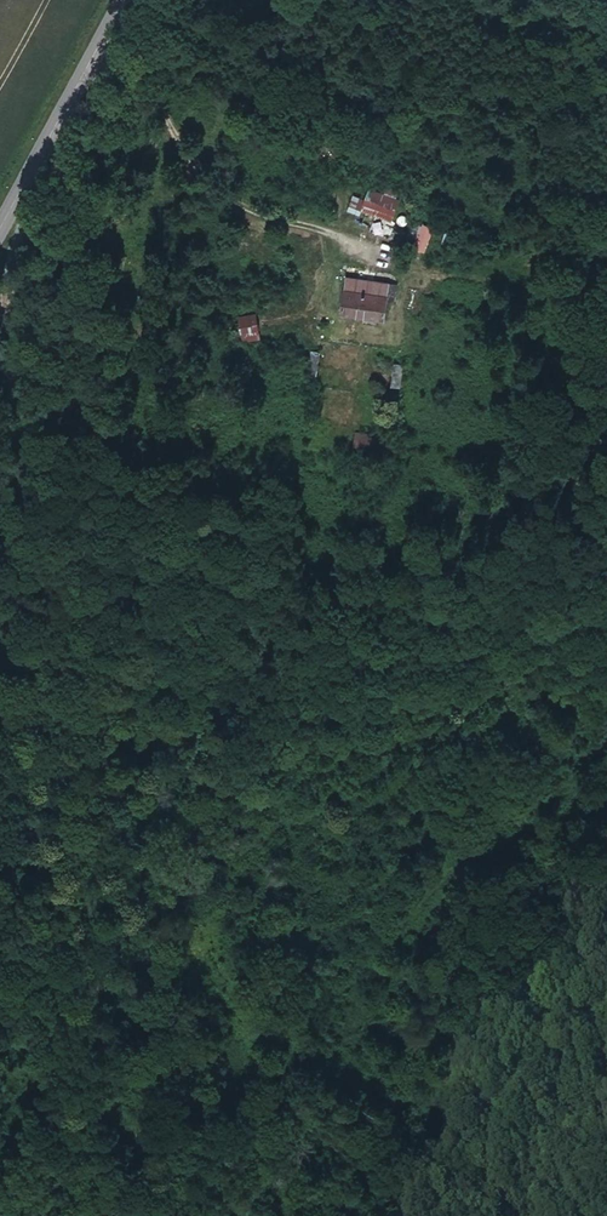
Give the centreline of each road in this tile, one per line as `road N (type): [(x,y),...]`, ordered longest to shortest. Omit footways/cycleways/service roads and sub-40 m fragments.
road 1 (track): [(57,1215),(48,890),(0,491)]
road 2 (track): [(387,1215),(374,1132),(373,1014),(419,897),(606,797)]
road 3 (secondary): [(126,0),(0,231)]

